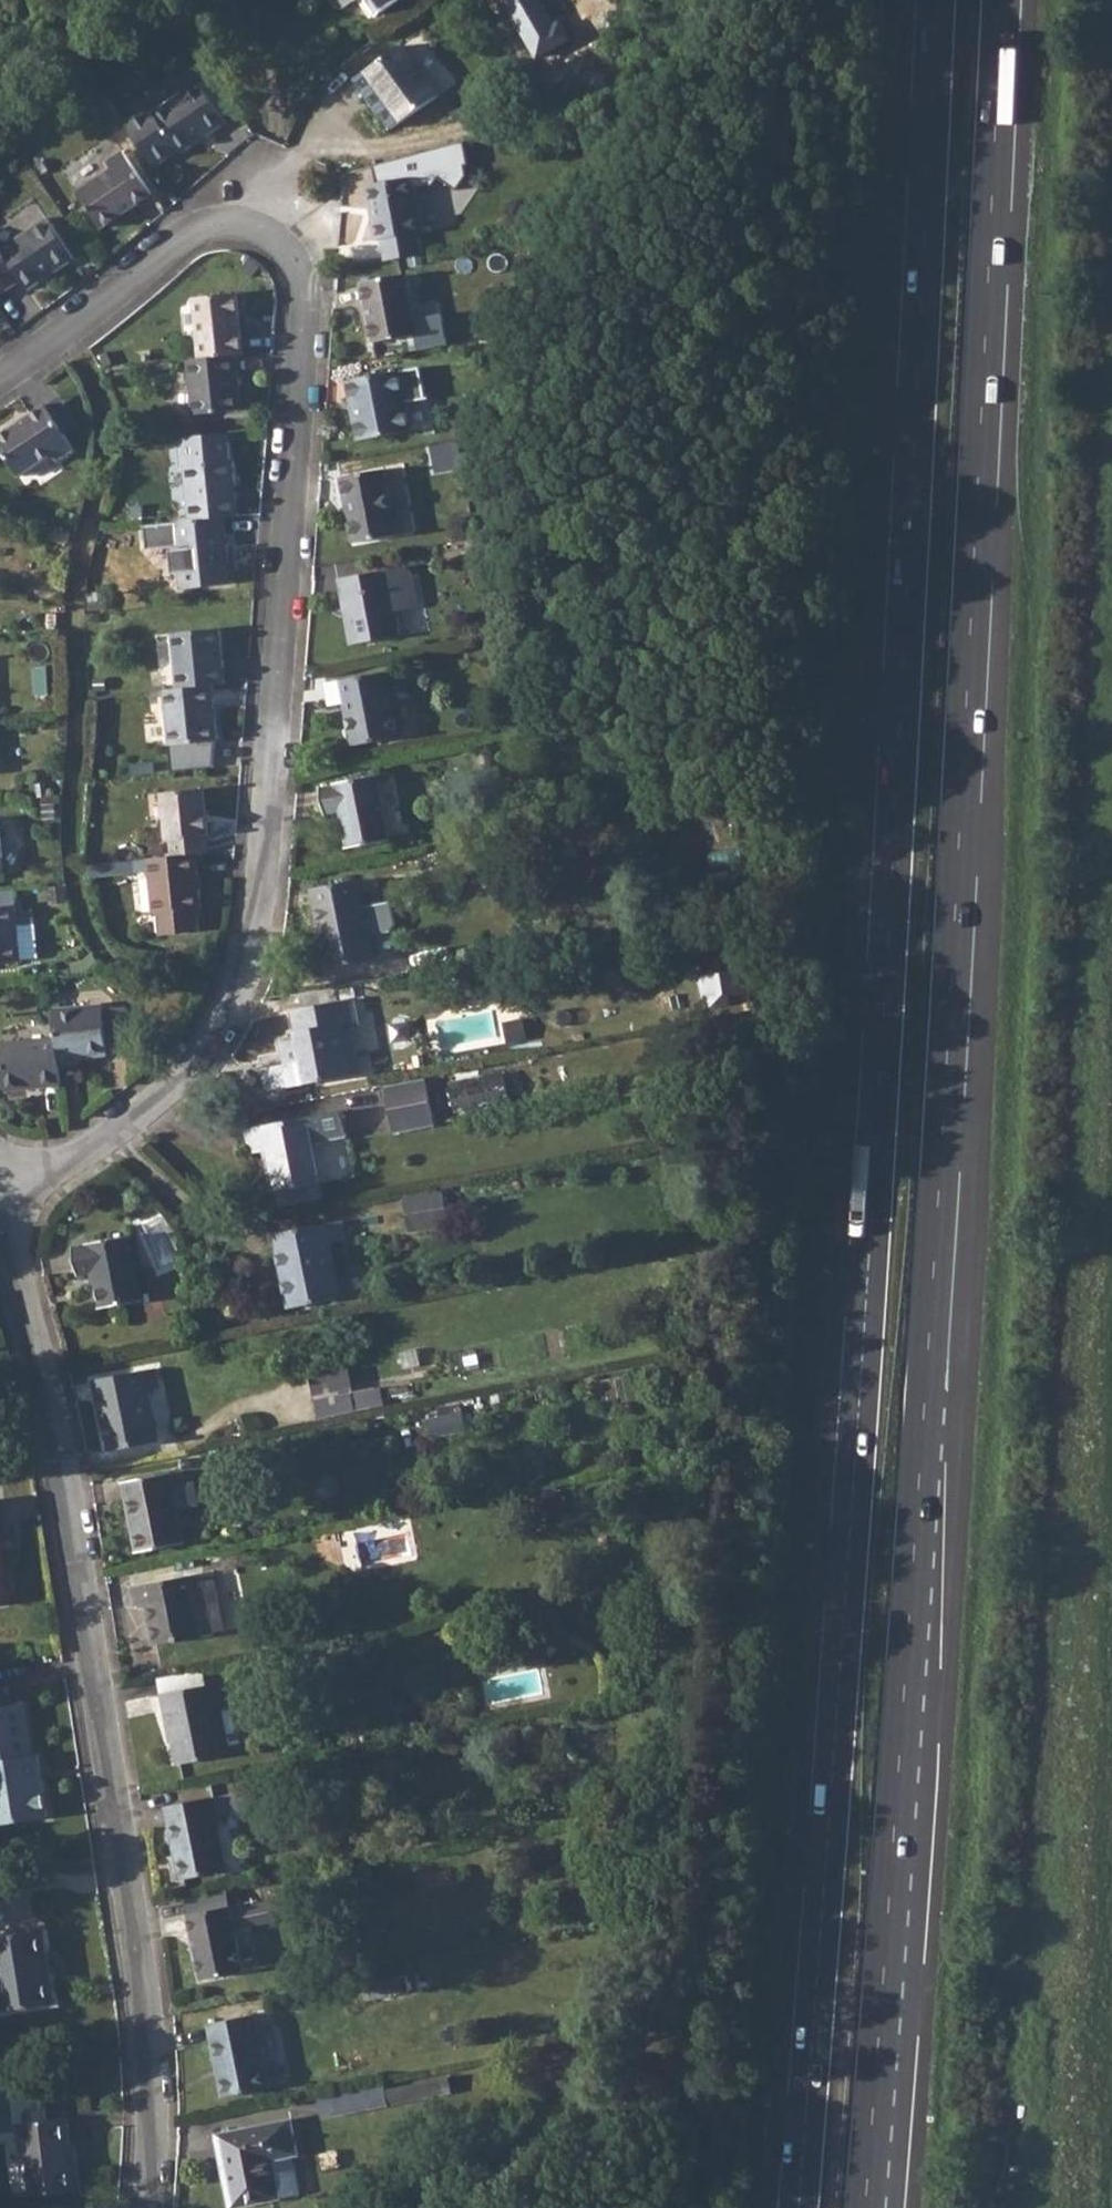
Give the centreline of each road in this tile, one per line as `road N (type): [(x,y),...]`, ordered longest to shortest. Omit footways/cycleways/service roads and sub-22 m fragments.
road 1 (motorway): [(936,0),(868,1267),(798,2207)]
road 2 (motorway): [(865,2207),(944,1115),(1001,0)]
road 3 (track): [(1111,0),(1041,1566),(991,2207)]
road 4 (residential): [(0,1183),(72,1163),(181,1088),(231,1024),(257,956),(307,298),(285,247),(237,228),(192,237),(0,383)]
road 5 (residential): [(147,2207),(154,2086),(138,1947),(52,1408),(0,1240)]

